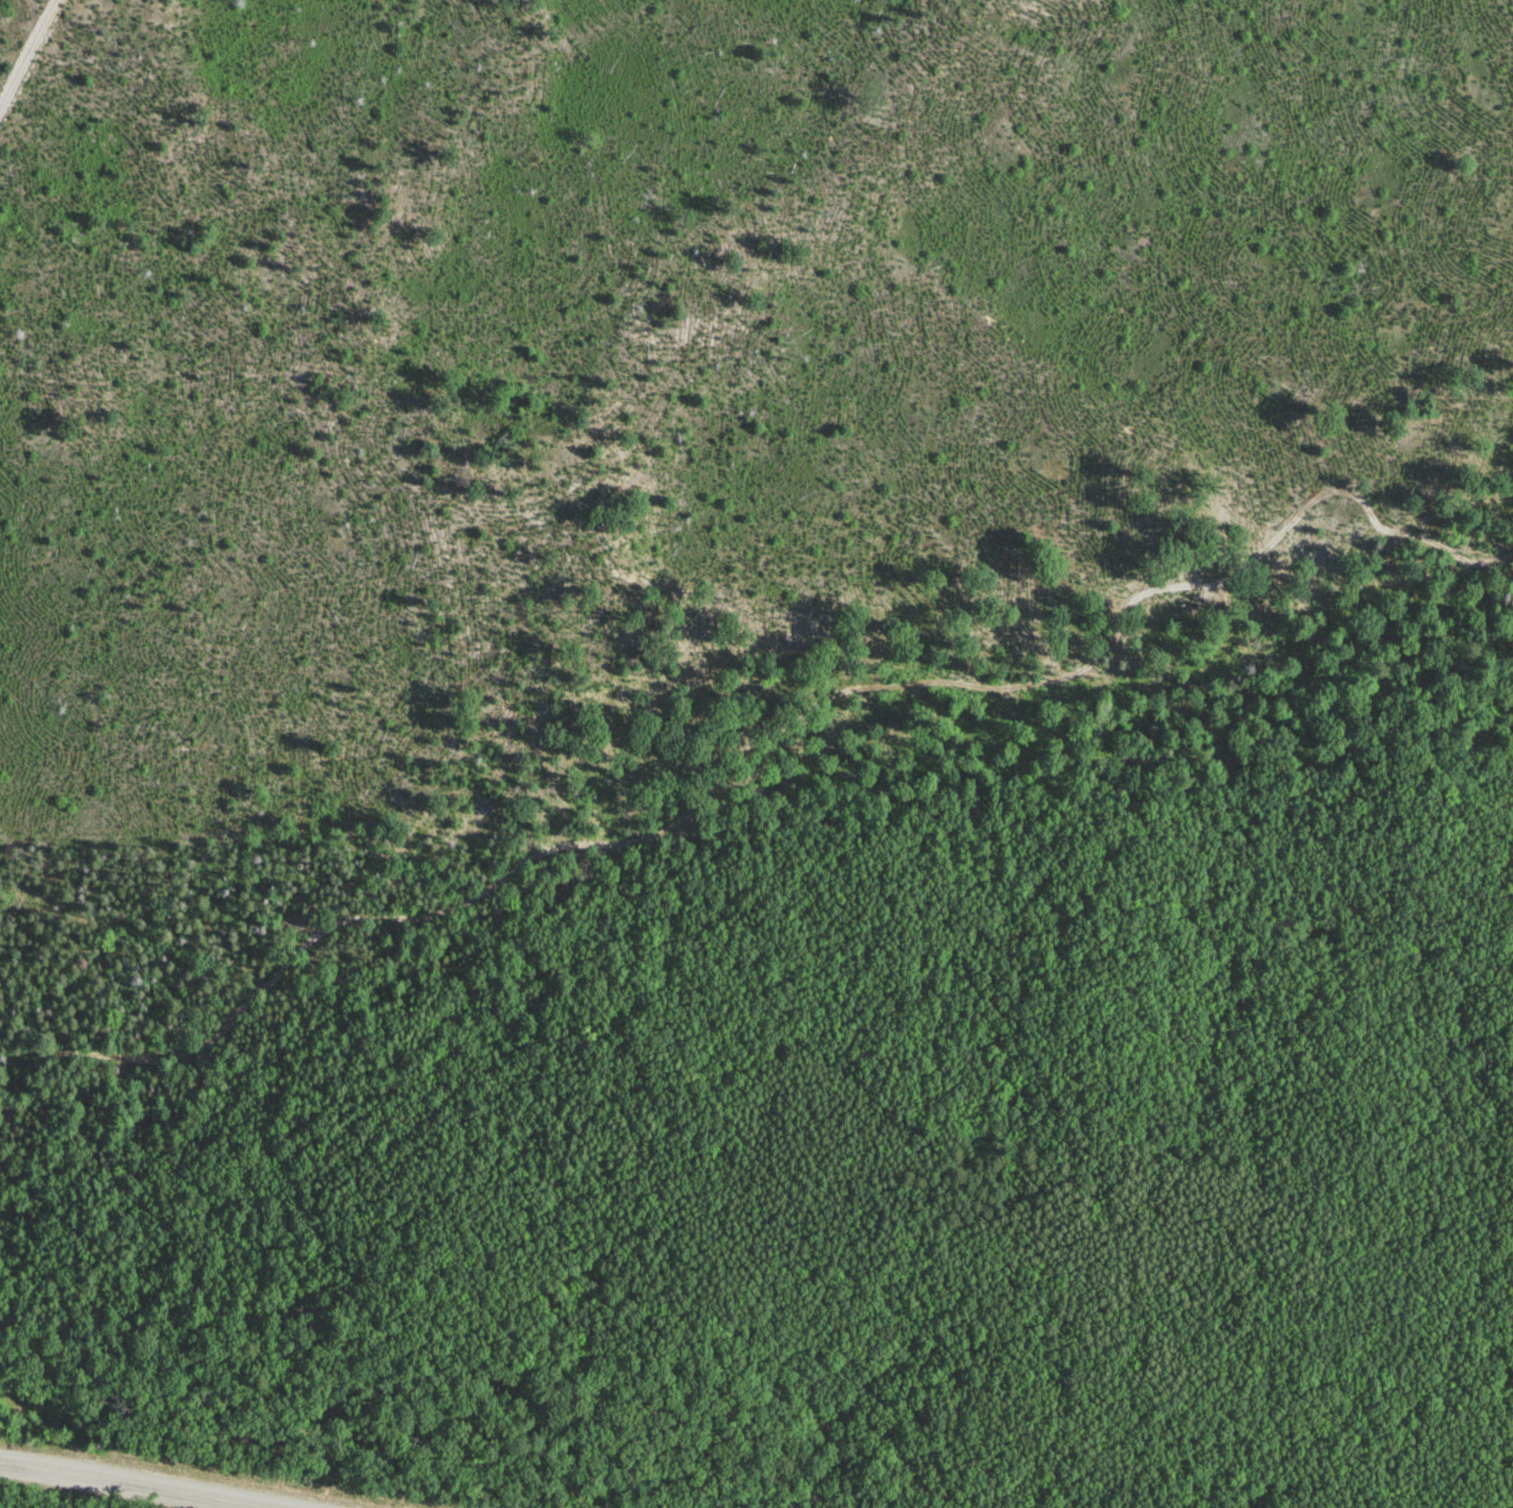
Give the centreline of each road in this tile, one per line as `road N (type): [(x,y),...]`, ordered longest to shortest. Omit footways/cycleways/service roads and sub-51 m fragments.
road 1 (tertiary): [(288,1507),(0,1460)]

